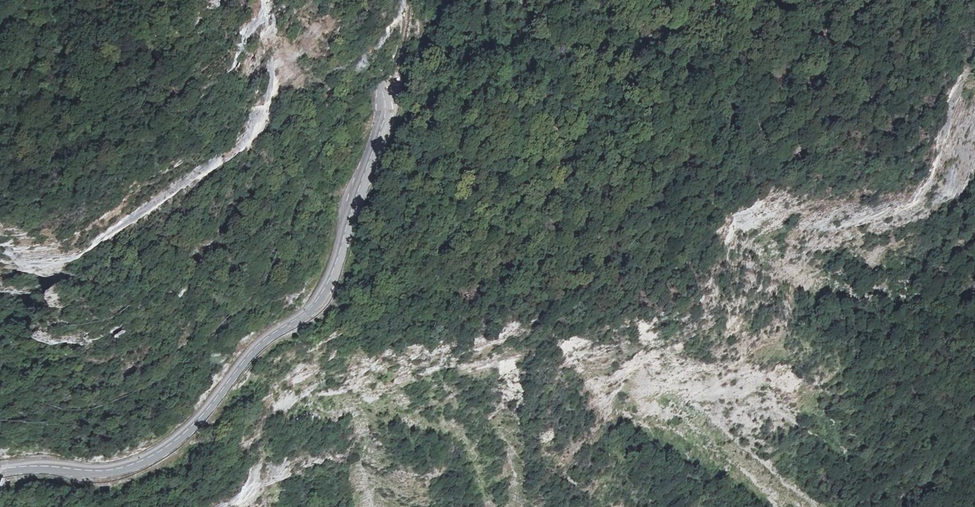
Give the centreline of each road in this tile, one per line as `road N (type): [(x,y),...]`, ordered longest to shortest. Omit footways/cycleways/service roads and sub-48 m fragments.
road 1 (secondary): [(354,0),(356,36),(384,96),(383,120),(314,301),(258,343),(161,450),(101,471),(0,468)]

